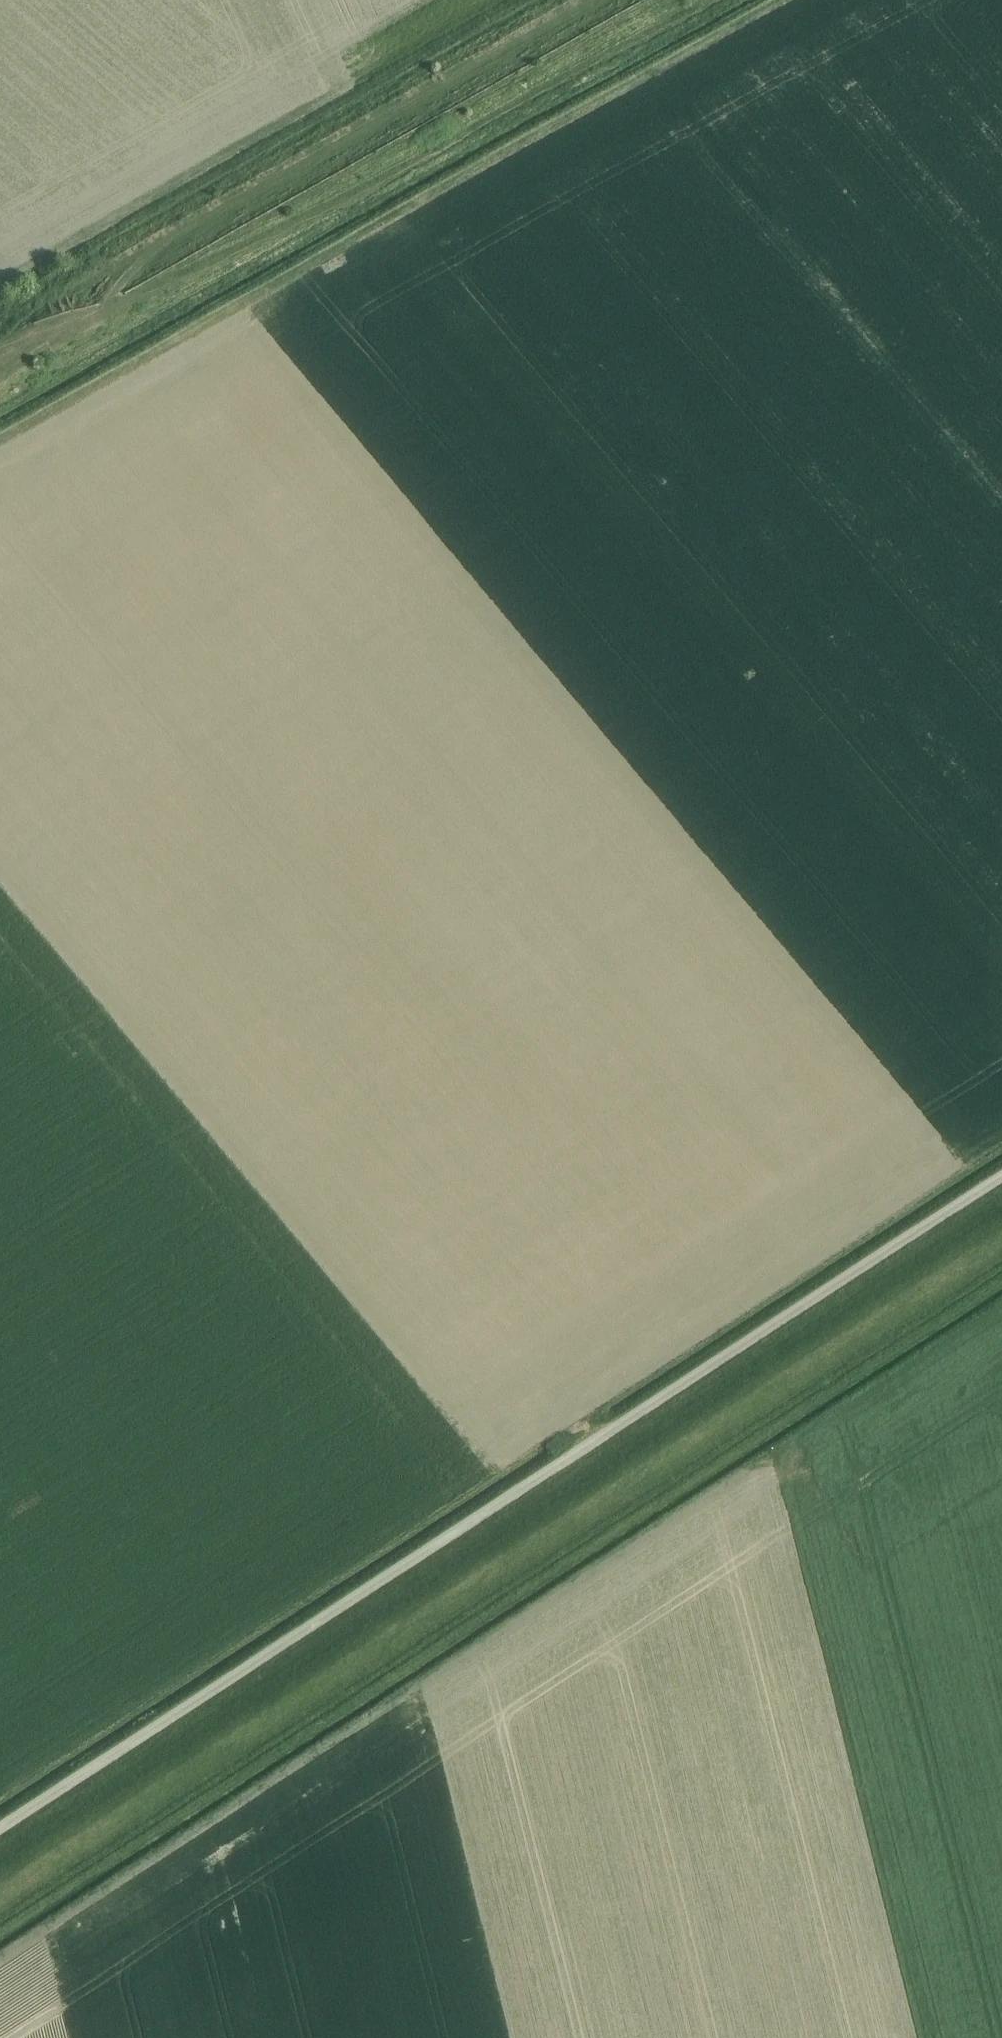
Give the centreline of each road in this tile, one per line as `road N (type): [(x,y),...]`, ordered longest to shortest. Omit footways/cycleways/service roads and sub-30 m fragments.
road 1 (unclassified): [(0,1829),(1001,1180)]
road 2 (track): [(0,364),(97,321),(180,234),(596,0)]

